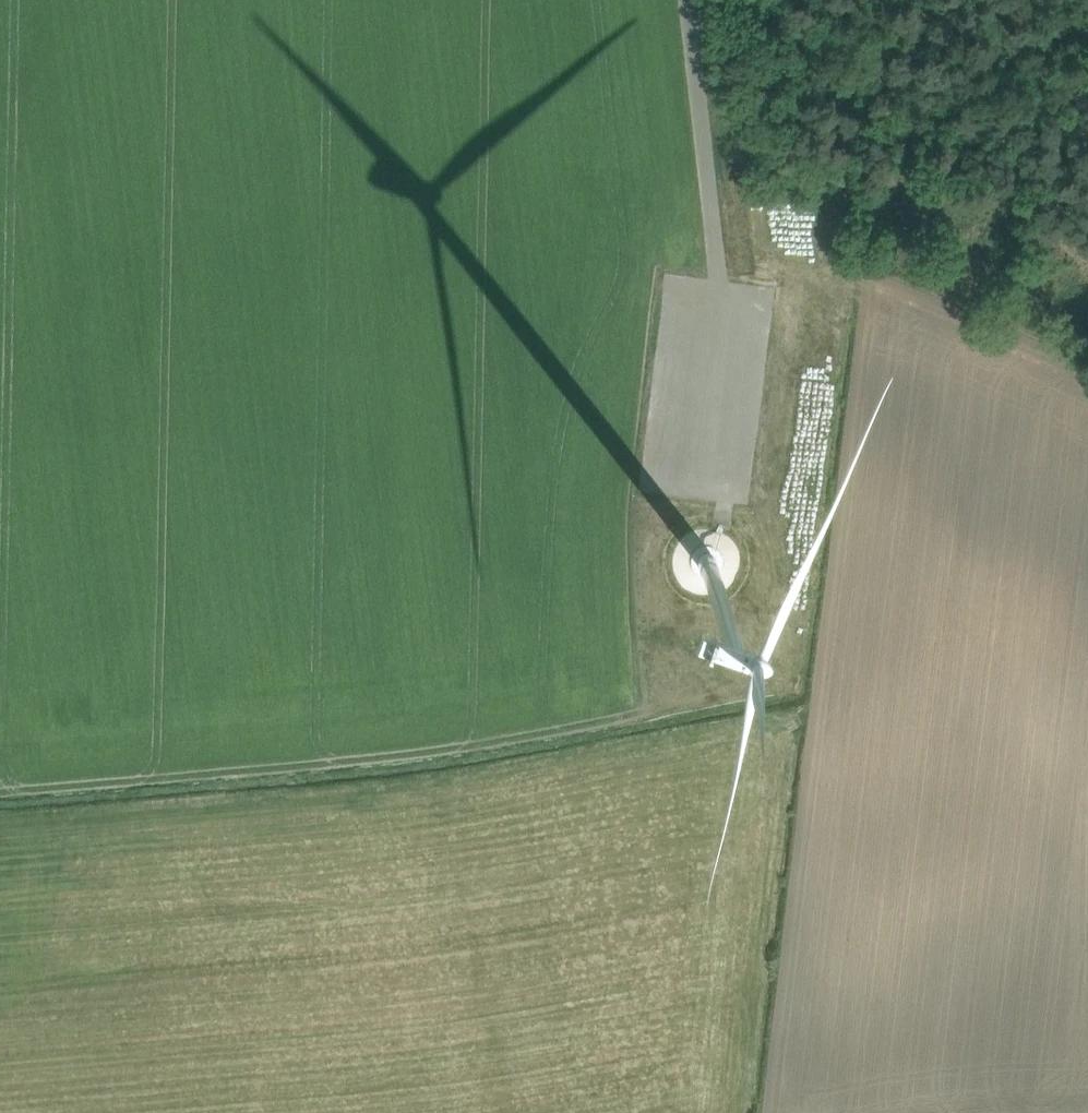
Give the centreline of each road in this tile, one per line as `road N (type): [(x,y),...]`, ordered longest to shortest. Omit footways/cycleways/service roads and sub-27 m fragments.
road 1 (track): [(688,0),(714,312),(712,468)]

